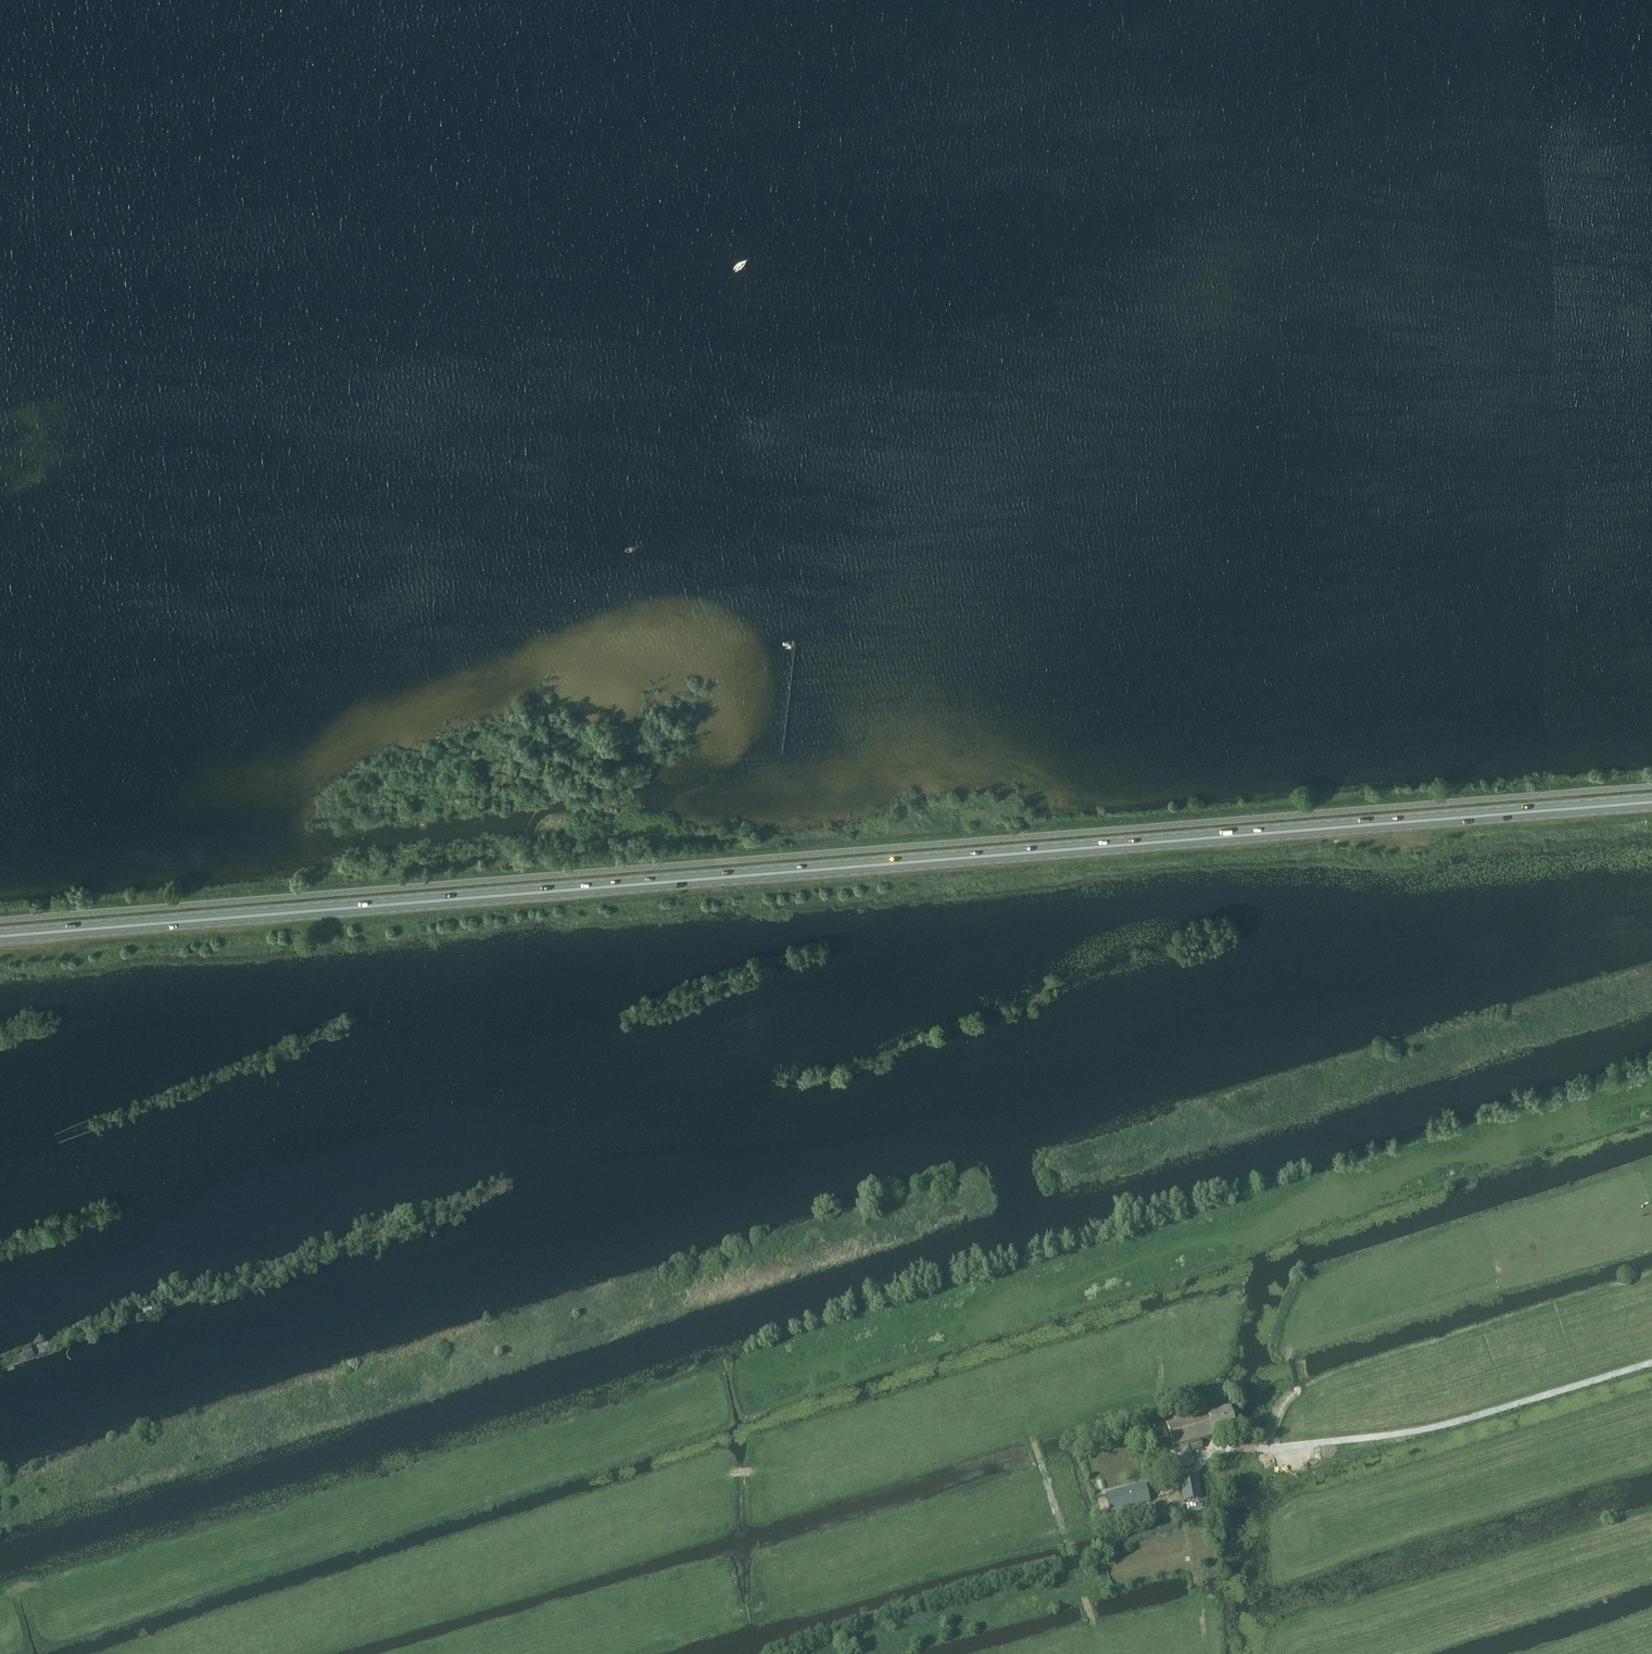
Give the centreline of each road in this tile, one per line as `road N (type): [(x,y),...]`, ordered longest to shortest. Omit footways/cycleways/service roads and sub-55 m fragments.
road 1 (primary): [(0,937),(1651,802)]

